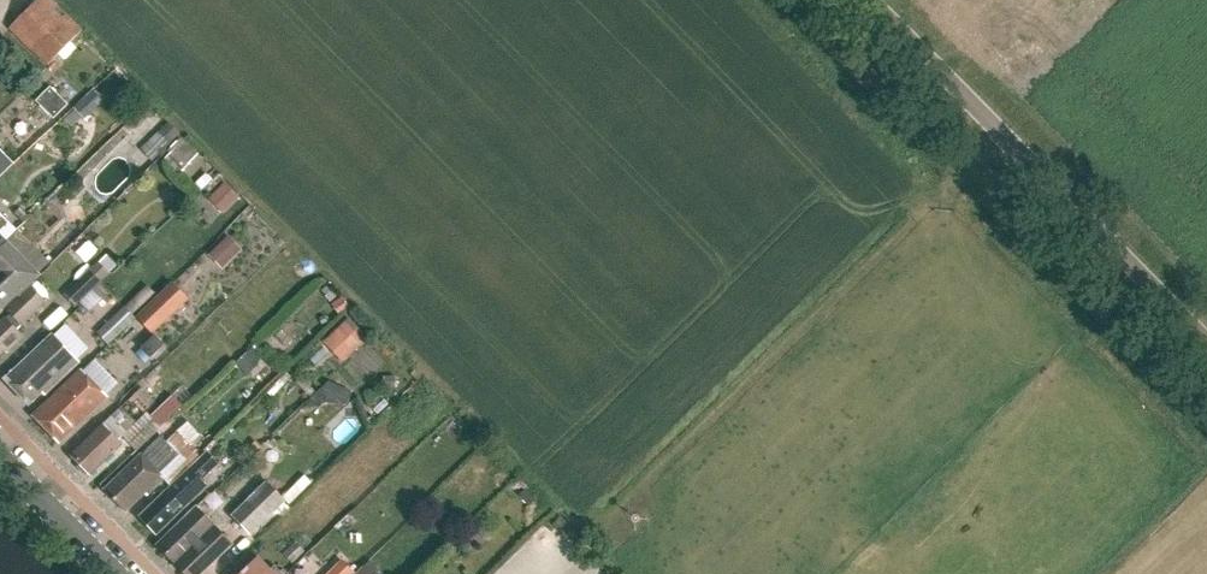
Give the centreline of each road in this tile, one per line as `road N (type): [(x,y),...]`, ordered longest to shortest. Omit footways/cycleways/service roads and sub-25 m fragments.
road 1 (residential): [(1206,345),(867,0)]
road 2 (secondary): [(112,573),(0,460)]

